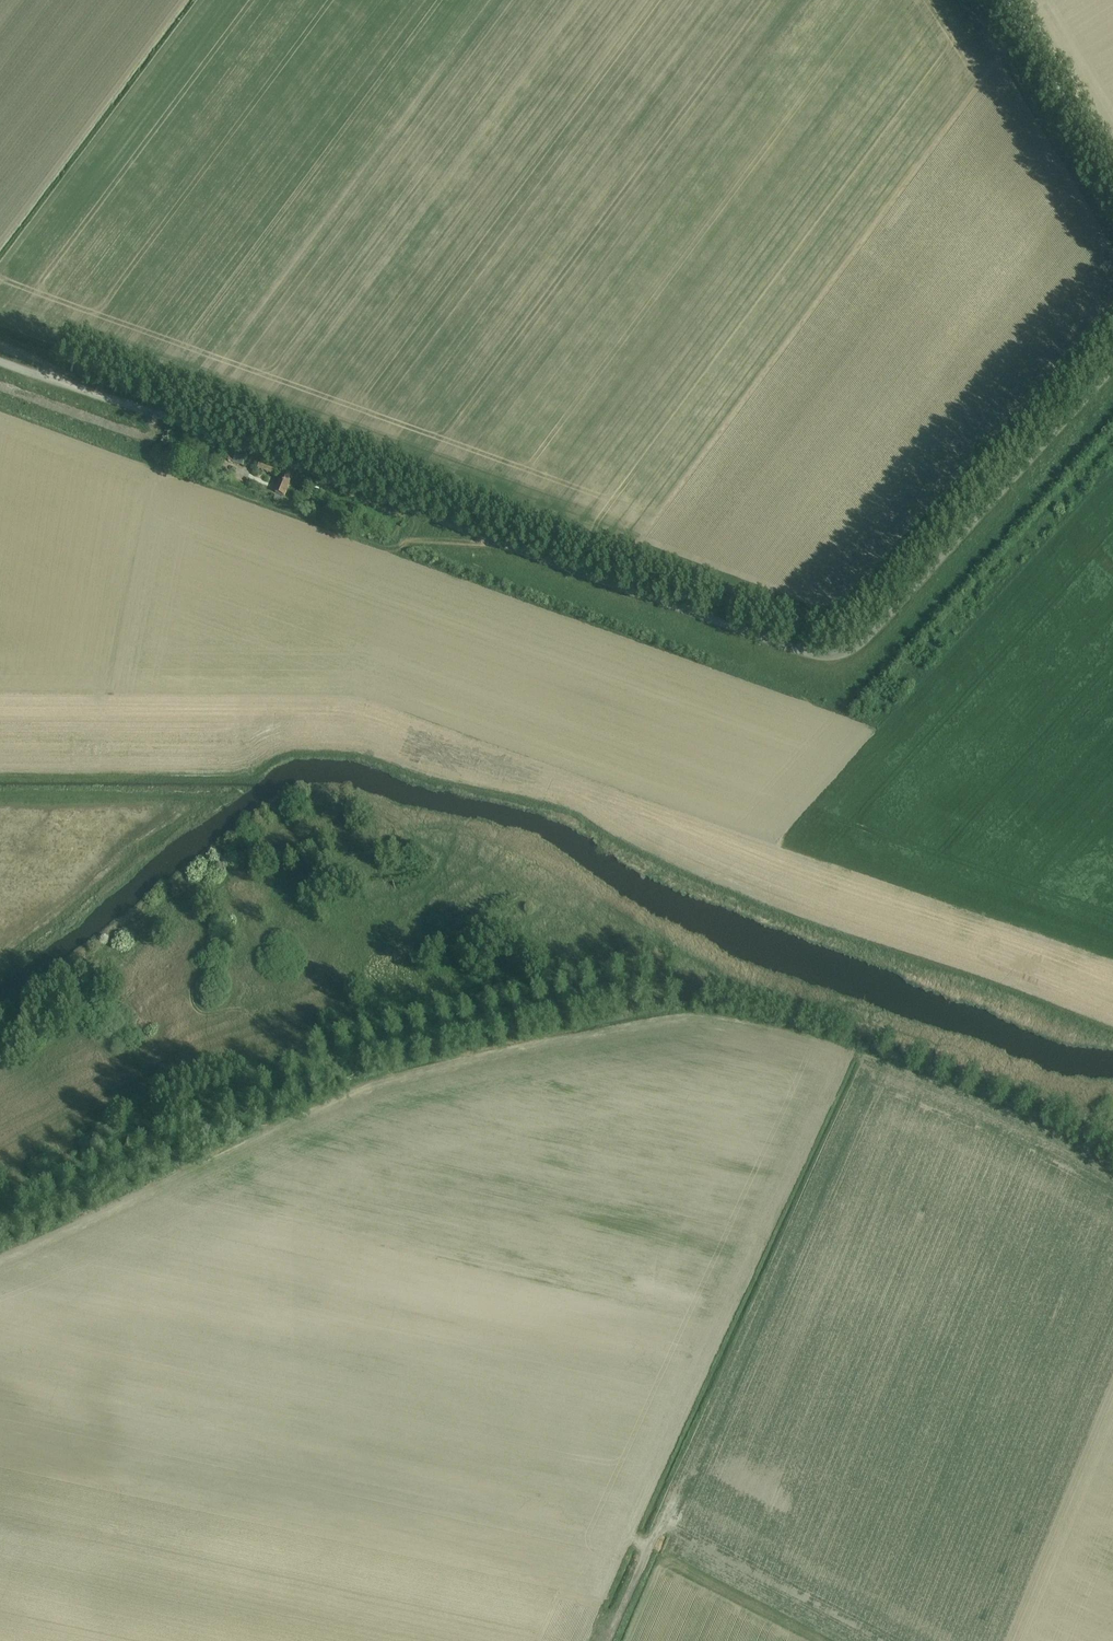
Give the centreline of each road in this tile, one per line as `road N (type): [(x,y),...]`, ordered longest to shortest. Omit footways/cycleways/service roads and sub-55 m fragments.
road 1 (unclassified): [(0,362),(821,653),(872,642),(1112,368)]
road 2 (unclassified): [(1112,179),(1005,0)]

